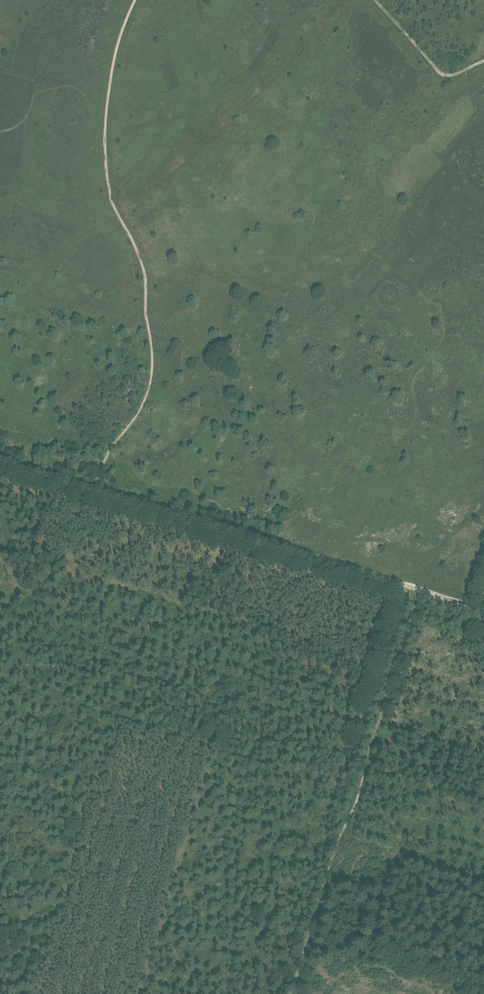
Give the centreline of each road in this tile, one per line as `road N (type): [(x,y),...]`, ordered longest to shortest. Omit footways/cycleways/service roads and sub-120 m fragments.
road 1 (track): [(297,993),(418,612),(406,587)]
road 2 (track): [(406,587),(94,488)]

